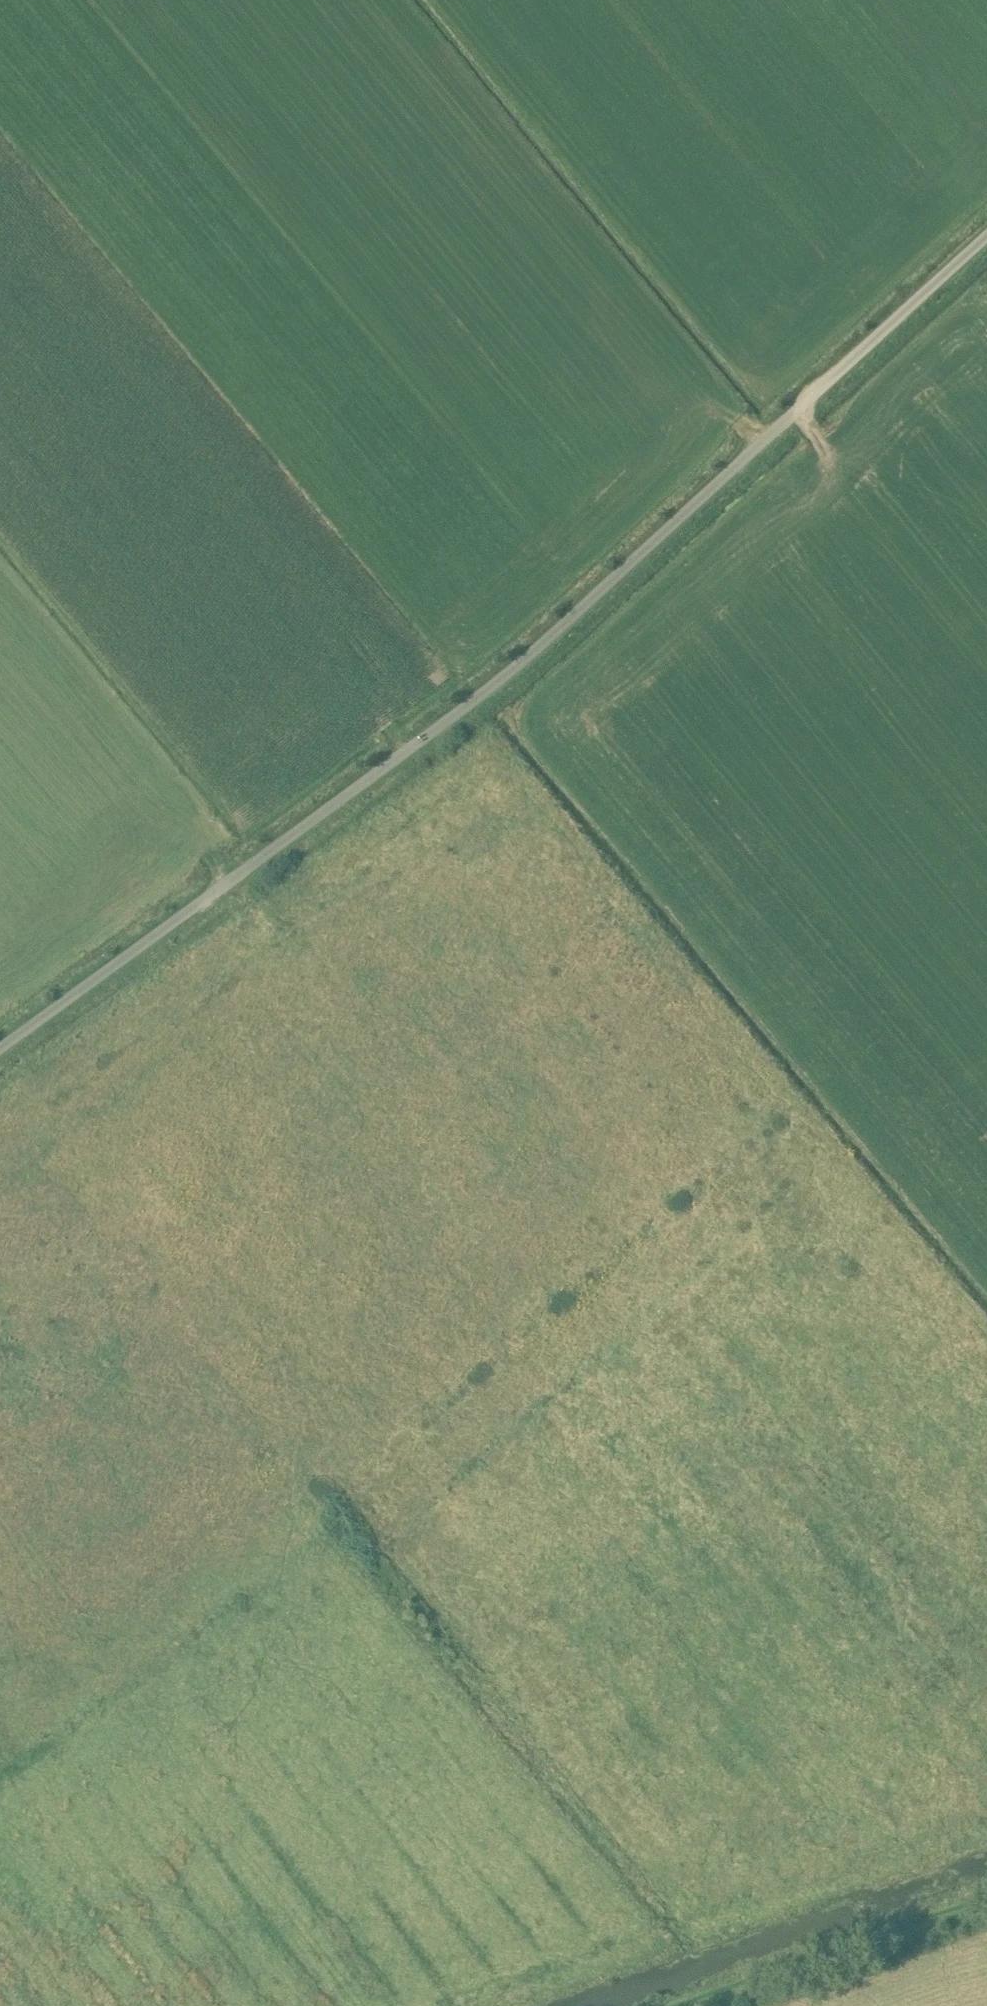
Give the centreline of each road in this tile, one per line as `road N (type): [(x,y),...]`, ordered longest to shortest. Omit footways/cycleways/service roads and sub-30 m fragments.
road 1 (unclassified): [(0,1048),(506,679),(986,231)]
road 2 (track): [(675,2005),(986,1895)]

